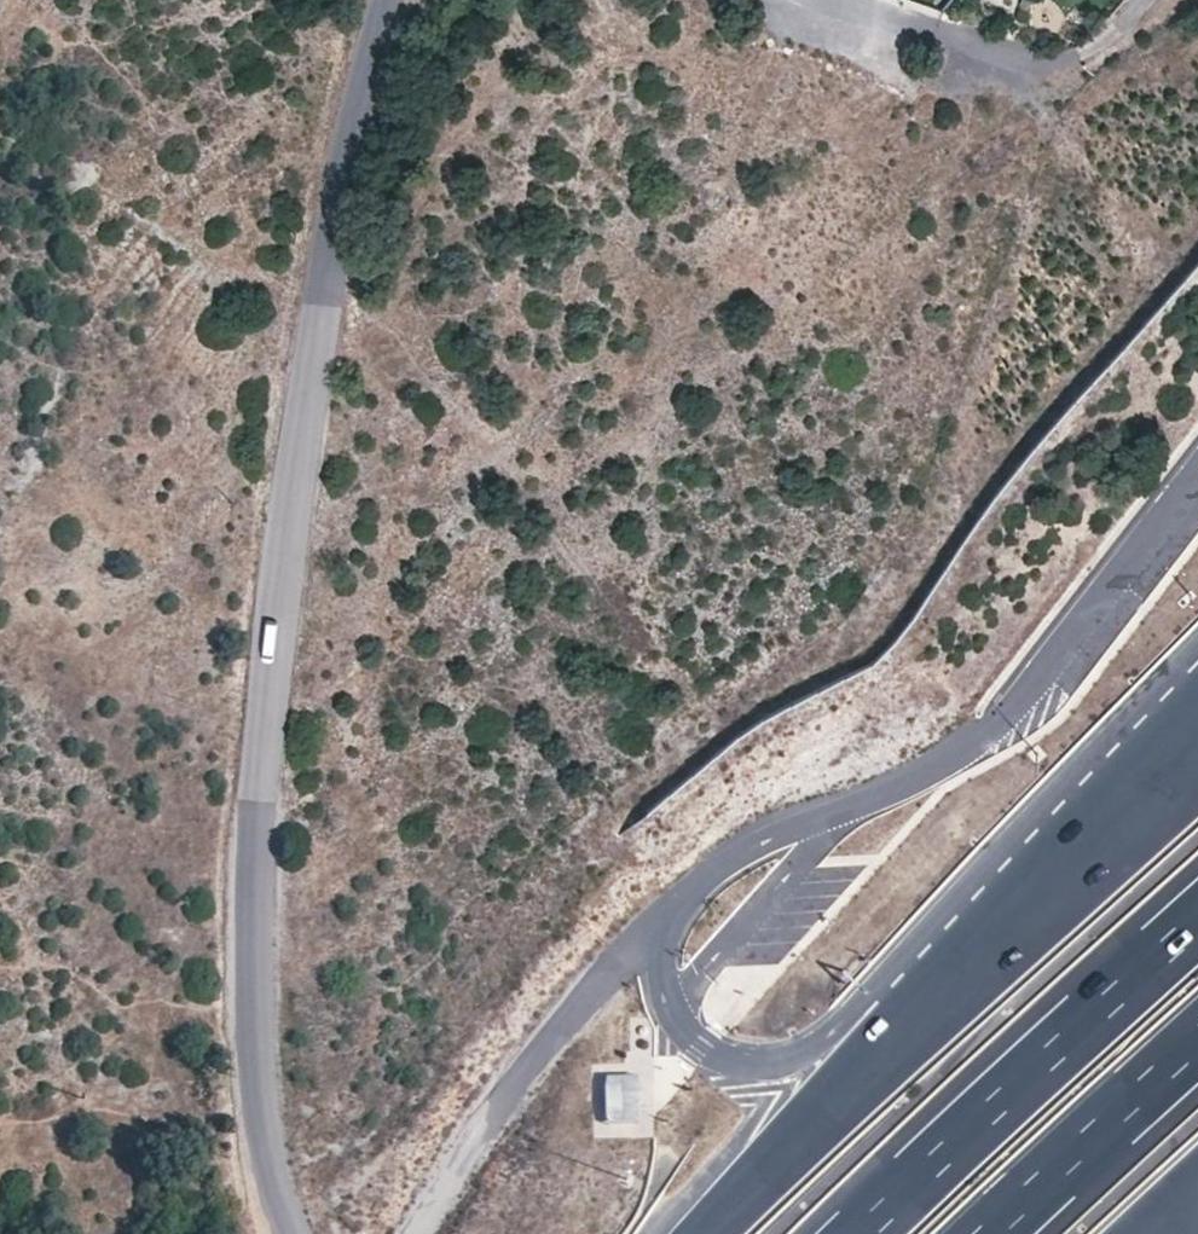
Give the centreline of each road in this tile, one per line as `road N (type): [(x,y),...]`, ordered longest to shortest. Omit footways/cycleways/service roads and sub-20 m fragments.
road 1 (residential): [(298,1233),(261,1100),(255,944),(261,792),(341,194),(389,0)]
road 2 (motorway): [(1197,727),(941,976),(706,1233)]
road 3 (motorway): [(1197,923),(864,1233)]
road 4 (motorway): [(989,1233),(1197,1042)]
road 5 (residential): [(1056,78),(824,0)]

